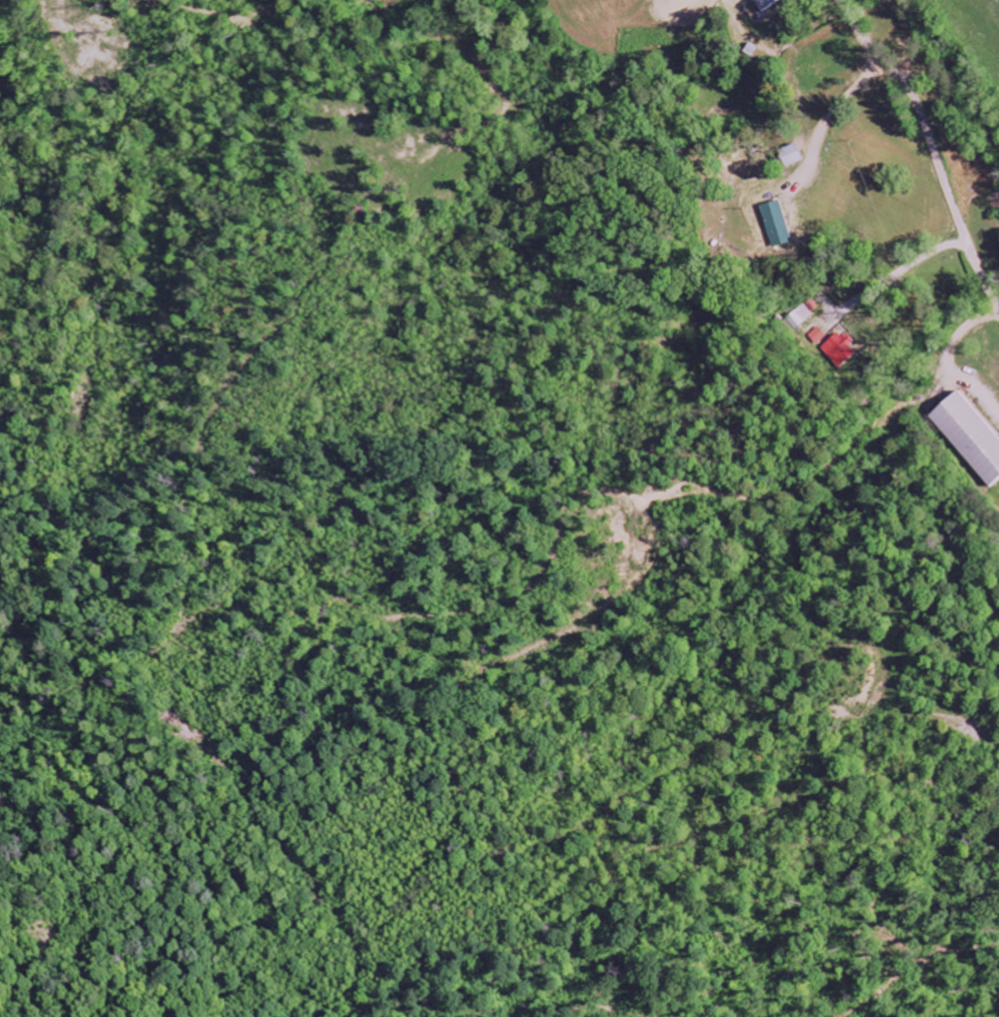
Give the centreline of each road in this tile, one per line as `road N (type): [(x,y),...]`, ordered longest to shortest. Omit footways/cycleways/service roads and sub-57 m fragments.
road 1 (residential): [(861,33),(739,97),(631,191),(580,307),(594,447),(734,639),(893,694),(998,670)]
road 2 (residential): [(840,0),(908,89),(998,305)]

